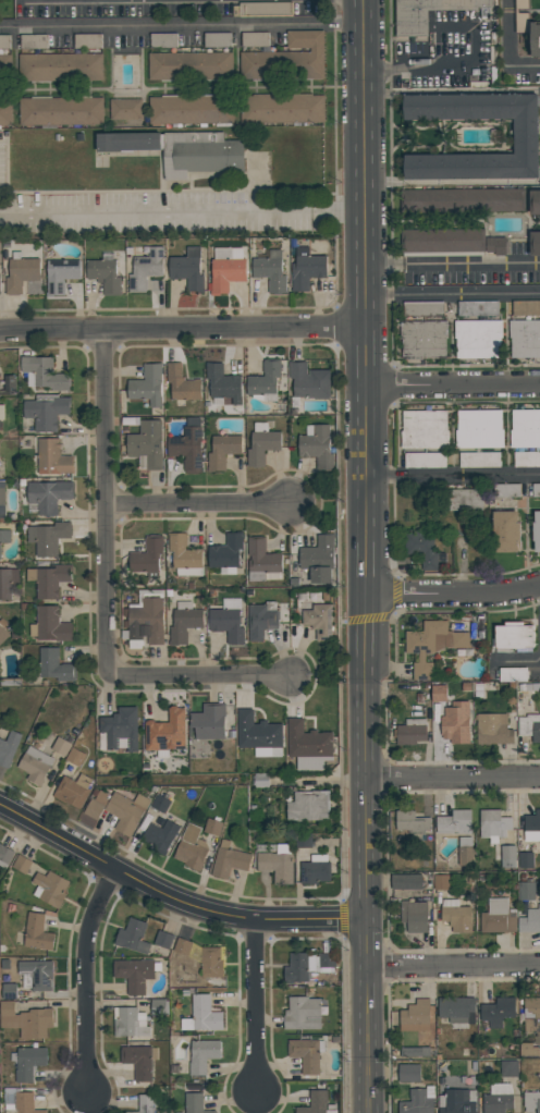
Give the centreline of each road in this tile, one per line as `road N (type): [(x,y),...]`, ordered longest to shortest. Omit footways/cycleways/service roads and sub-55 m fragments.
road 1 (secondary): [(365,596),(366,1112)]
road 2 (residential): [(0,805),(189,908),(255,921),(365,921)]
road 3 (secondary): [(363,0),(365,388)]
road 4 (residential): [(0,335),(365,329)]
road 5 (residential): [(103,333),(103,676)]
road 6 (residential): [(115,871),(86,933),(84,1094)]
road 7 (residential): [(103,504),(292,504)]
road 8 (residential): [(103,676),(291,676)]
road 9 (residential): [(365,596),(504,595),(539,586)]
road 10 (residential): [(255,921),(254,1096)]
road 11 (residential): [(365,388),(539,386)]
road 12 (residential): [(539,966),(365,968)]
road 13 (residential): [(539,776),(367,776)]

